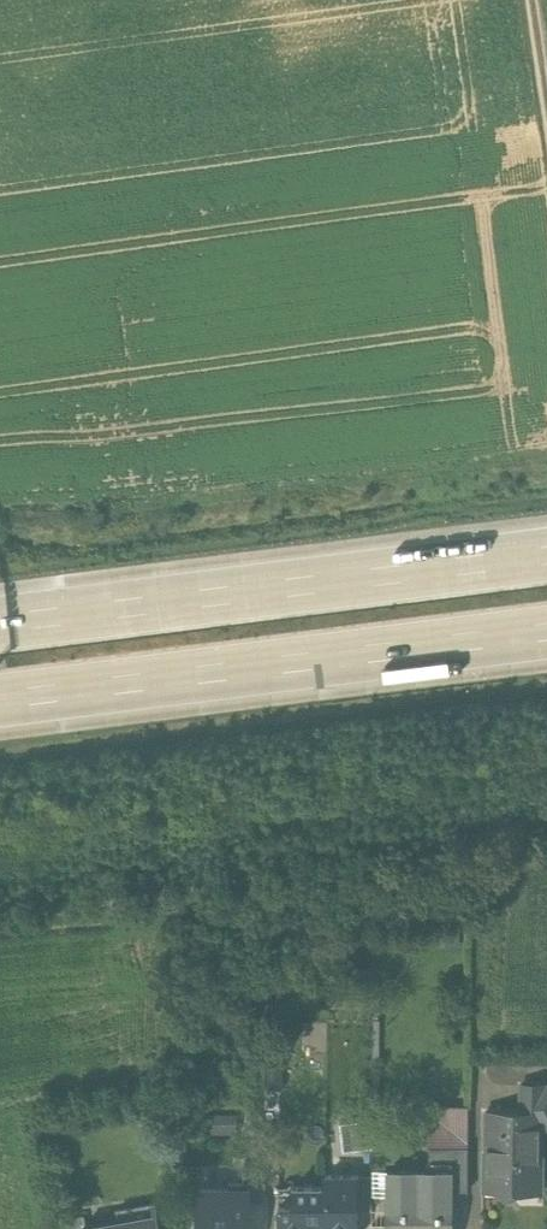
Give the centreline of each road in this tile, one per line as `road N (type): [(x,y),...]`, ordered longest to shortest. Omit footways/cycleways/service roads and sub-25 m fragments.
road 1 (motorway): [(0,707),(546,640)]
road 2 (motorway): [(546,548),(0,614)]

